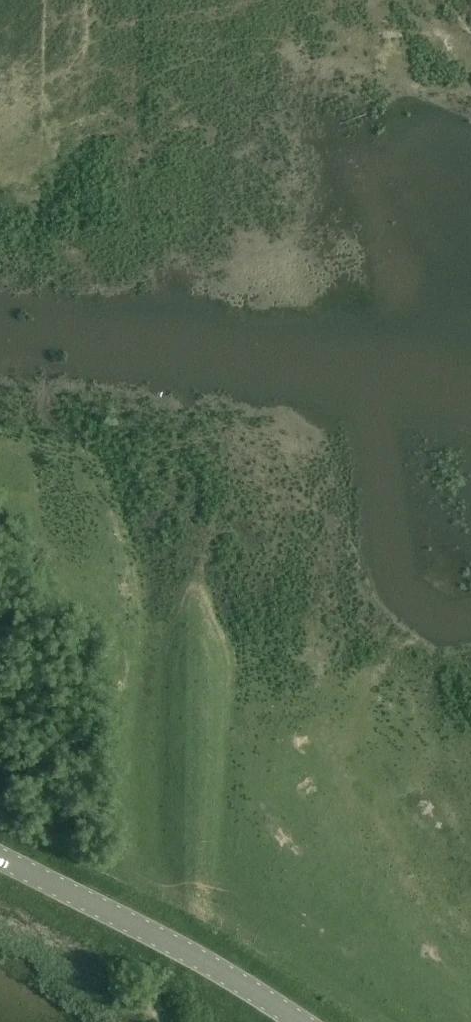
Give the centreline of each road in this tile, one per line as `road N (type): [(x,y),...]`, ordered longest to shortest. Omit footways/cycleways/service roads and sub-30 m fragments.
road 1 (unclassified): [(0,858),(184,949),(302,1021)]

